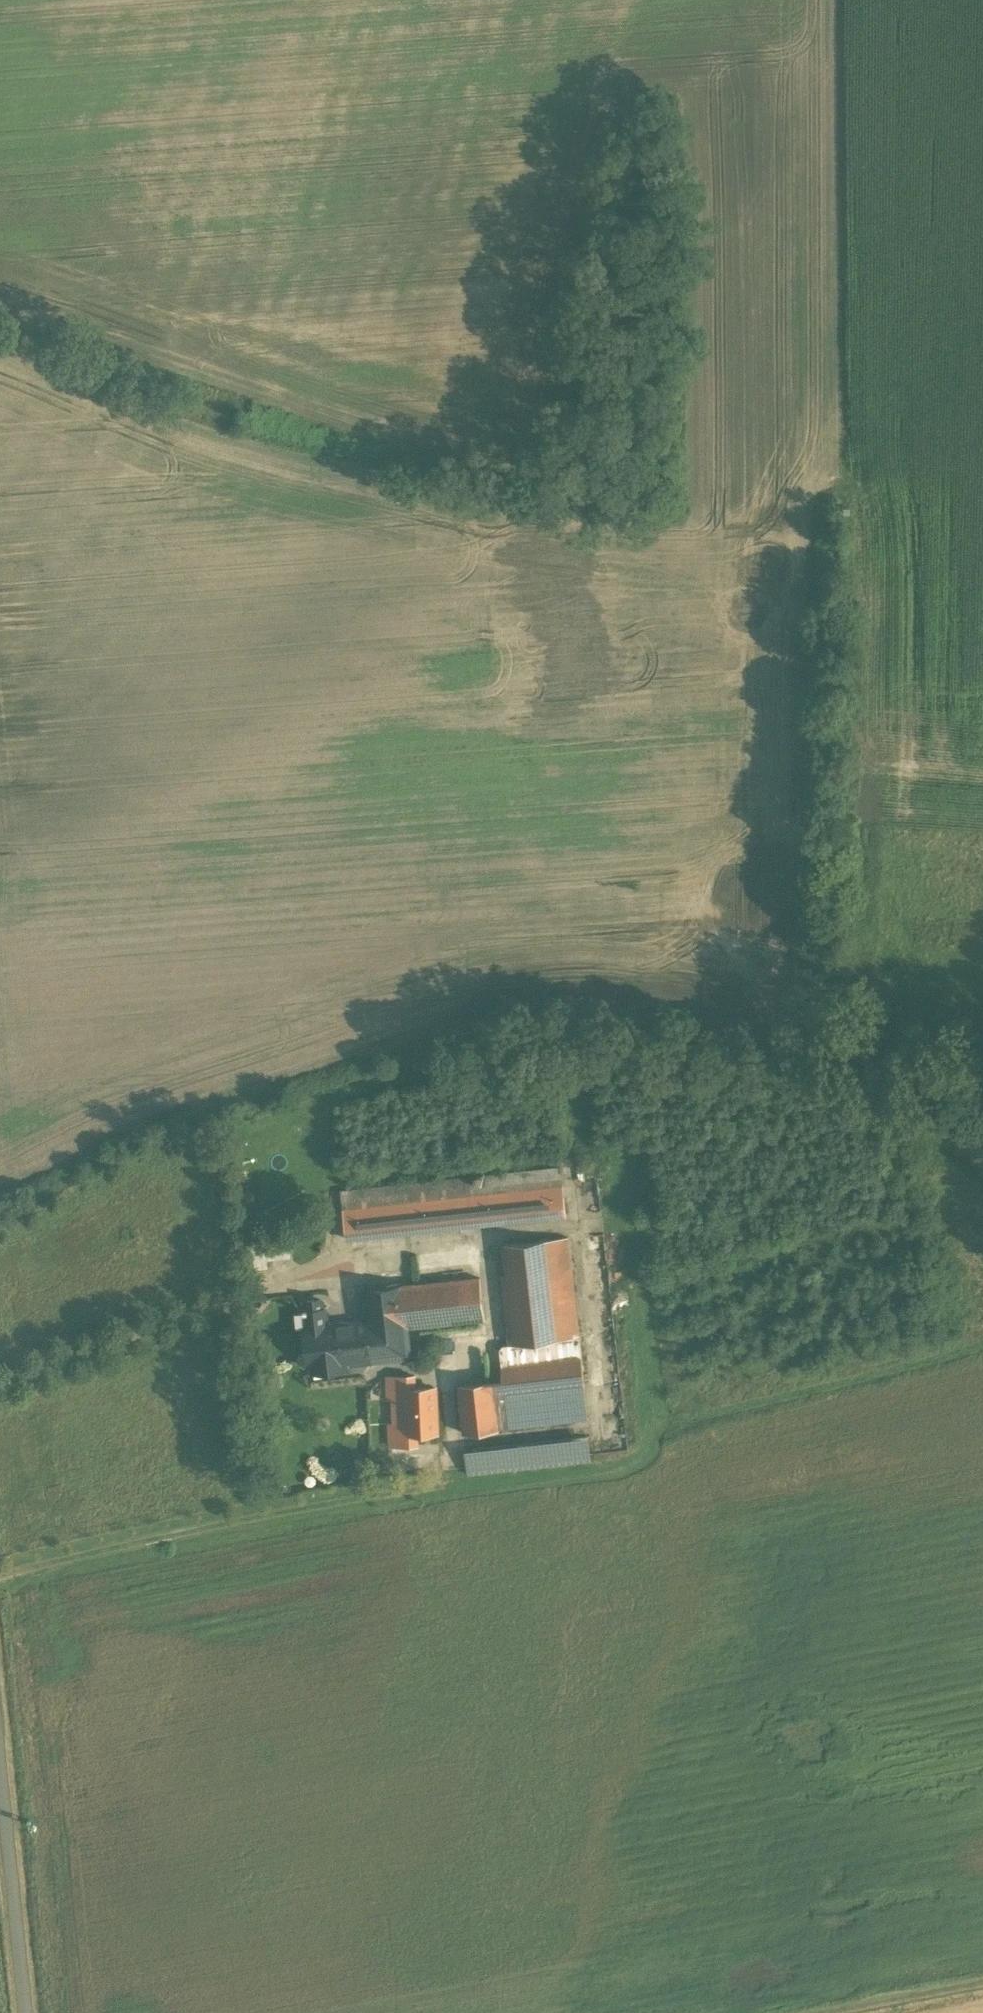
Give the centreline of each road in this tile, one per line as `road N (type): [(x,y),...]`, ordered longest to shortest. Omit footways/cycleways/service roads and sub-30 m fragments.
road 1 (track): [(0,1580),(113,1545),(463,1481)]
road 2 (unclassified): [(0,1759),(27,2012)]
road 3 (track): [(790,2012),(982,1974)]

